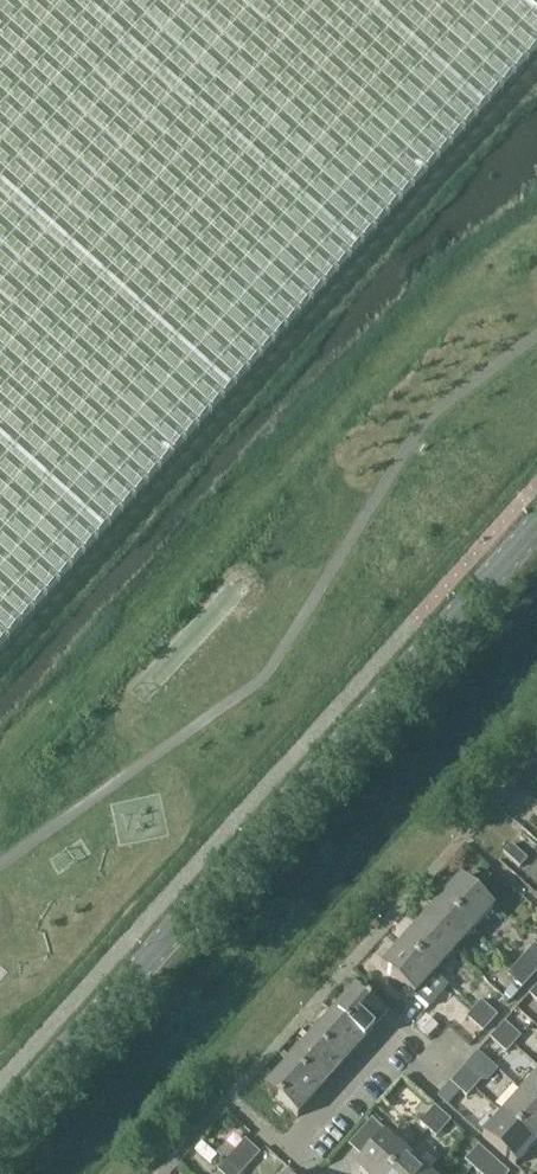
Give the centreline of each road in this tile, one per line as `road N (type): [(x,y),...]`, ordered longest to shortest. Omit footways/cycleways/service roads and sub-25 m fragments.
road 1 (tertiary): [(0,1122),(536,526)]
road 2 (residential): [(285,1149),(400,1021)]

